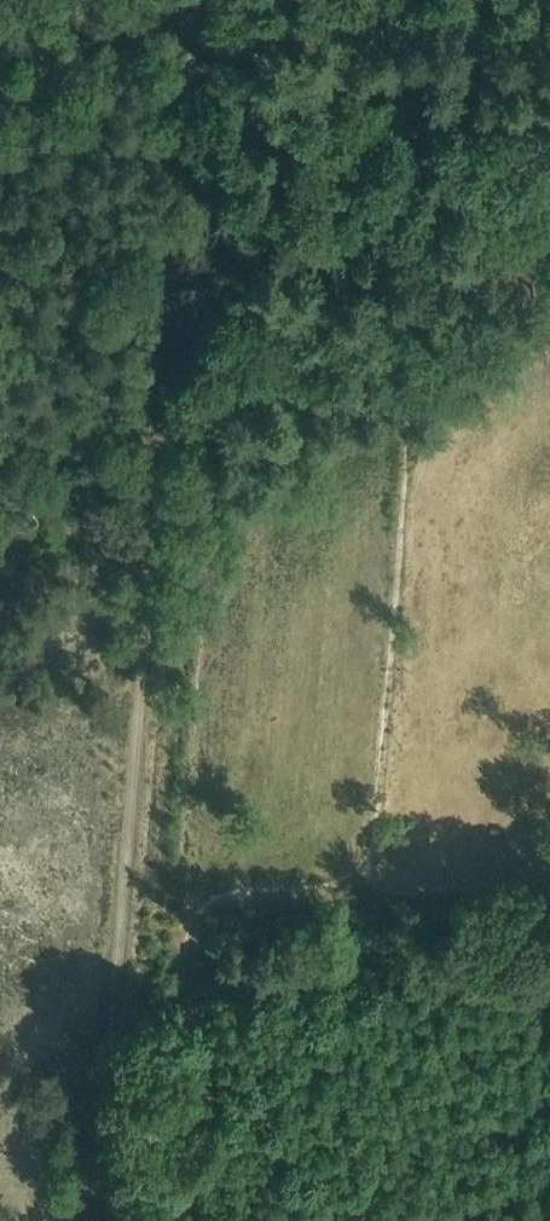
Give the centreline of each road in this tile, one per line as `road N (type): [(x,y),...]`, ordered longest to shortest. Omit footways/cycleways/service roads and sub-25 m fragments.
road 1 (track): [(197,0),(170,48),(160,420),(97,1220)]
road 2 (track): [(0,92),(192,0)]

